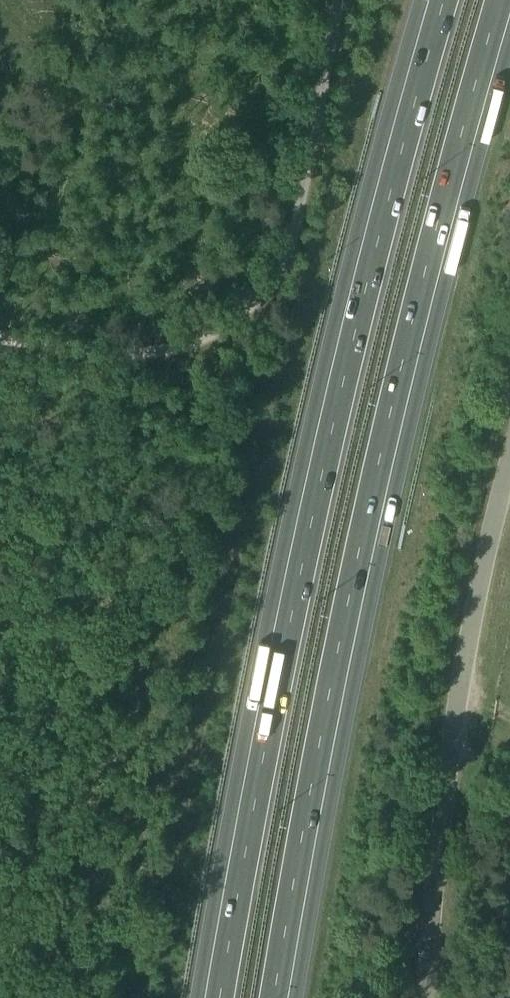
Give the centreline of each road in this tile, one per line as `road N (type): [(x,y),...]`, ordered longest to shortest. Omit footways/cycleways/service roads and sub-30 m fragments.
road 1 (motorway): [(283,997),(369,528),(471,109),(506,0)]
road 2 (motorway): [(436,0),(292,572),(213,997)]
road 3 (track): [(0,341),(99,353),(177,350),(261,297),(298,218),(337,0)]
road 4 (unclassified): [(431,997),(457,713),(509,453)]

